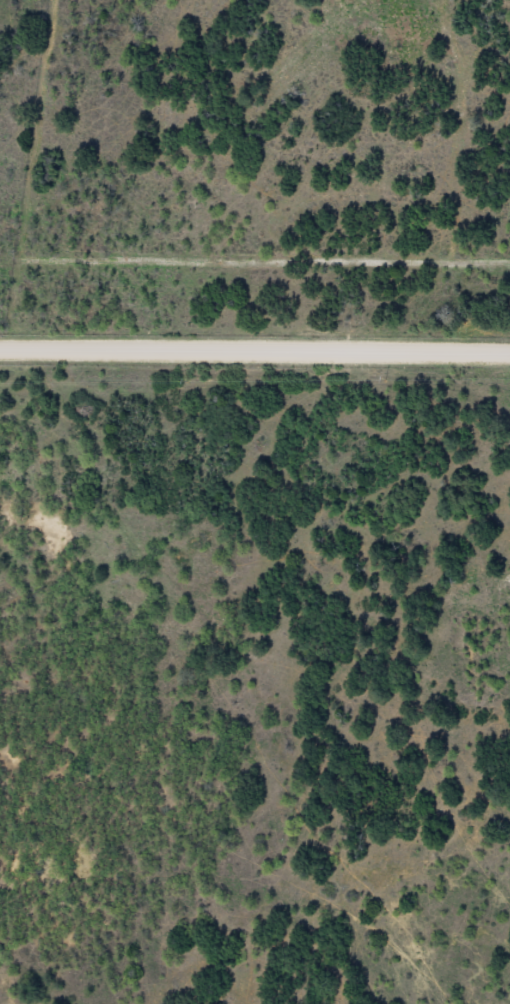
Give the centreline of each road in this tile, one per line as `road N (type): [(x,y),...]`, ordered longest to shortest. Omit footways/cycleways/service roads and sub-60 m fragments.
road 1 (residential): [(509,363),(0,357)]

